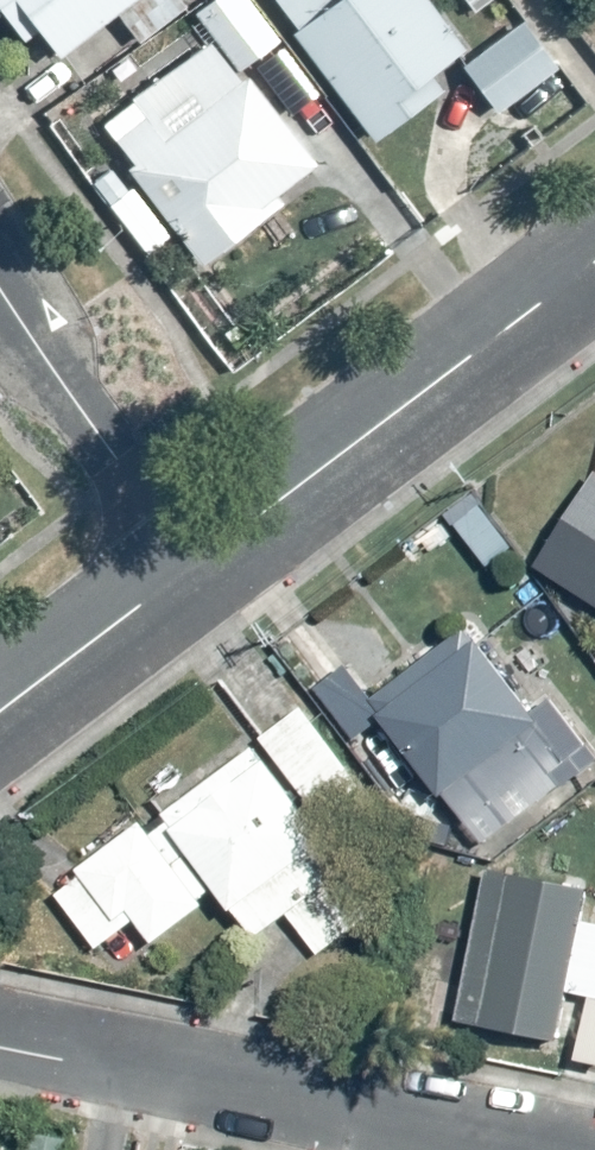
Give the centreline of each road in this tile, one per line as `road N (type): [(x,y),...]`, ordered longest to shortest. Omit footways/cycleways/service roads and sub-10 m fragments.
road 1 (residential): [(536,1149),(0,1047)]
road 2 (residential): [(198,561),(594,259)]
road 3 (residential): [(198,561),(73,403),(0,291)]
road 4 (residential): [(0,710),(198,561)]

